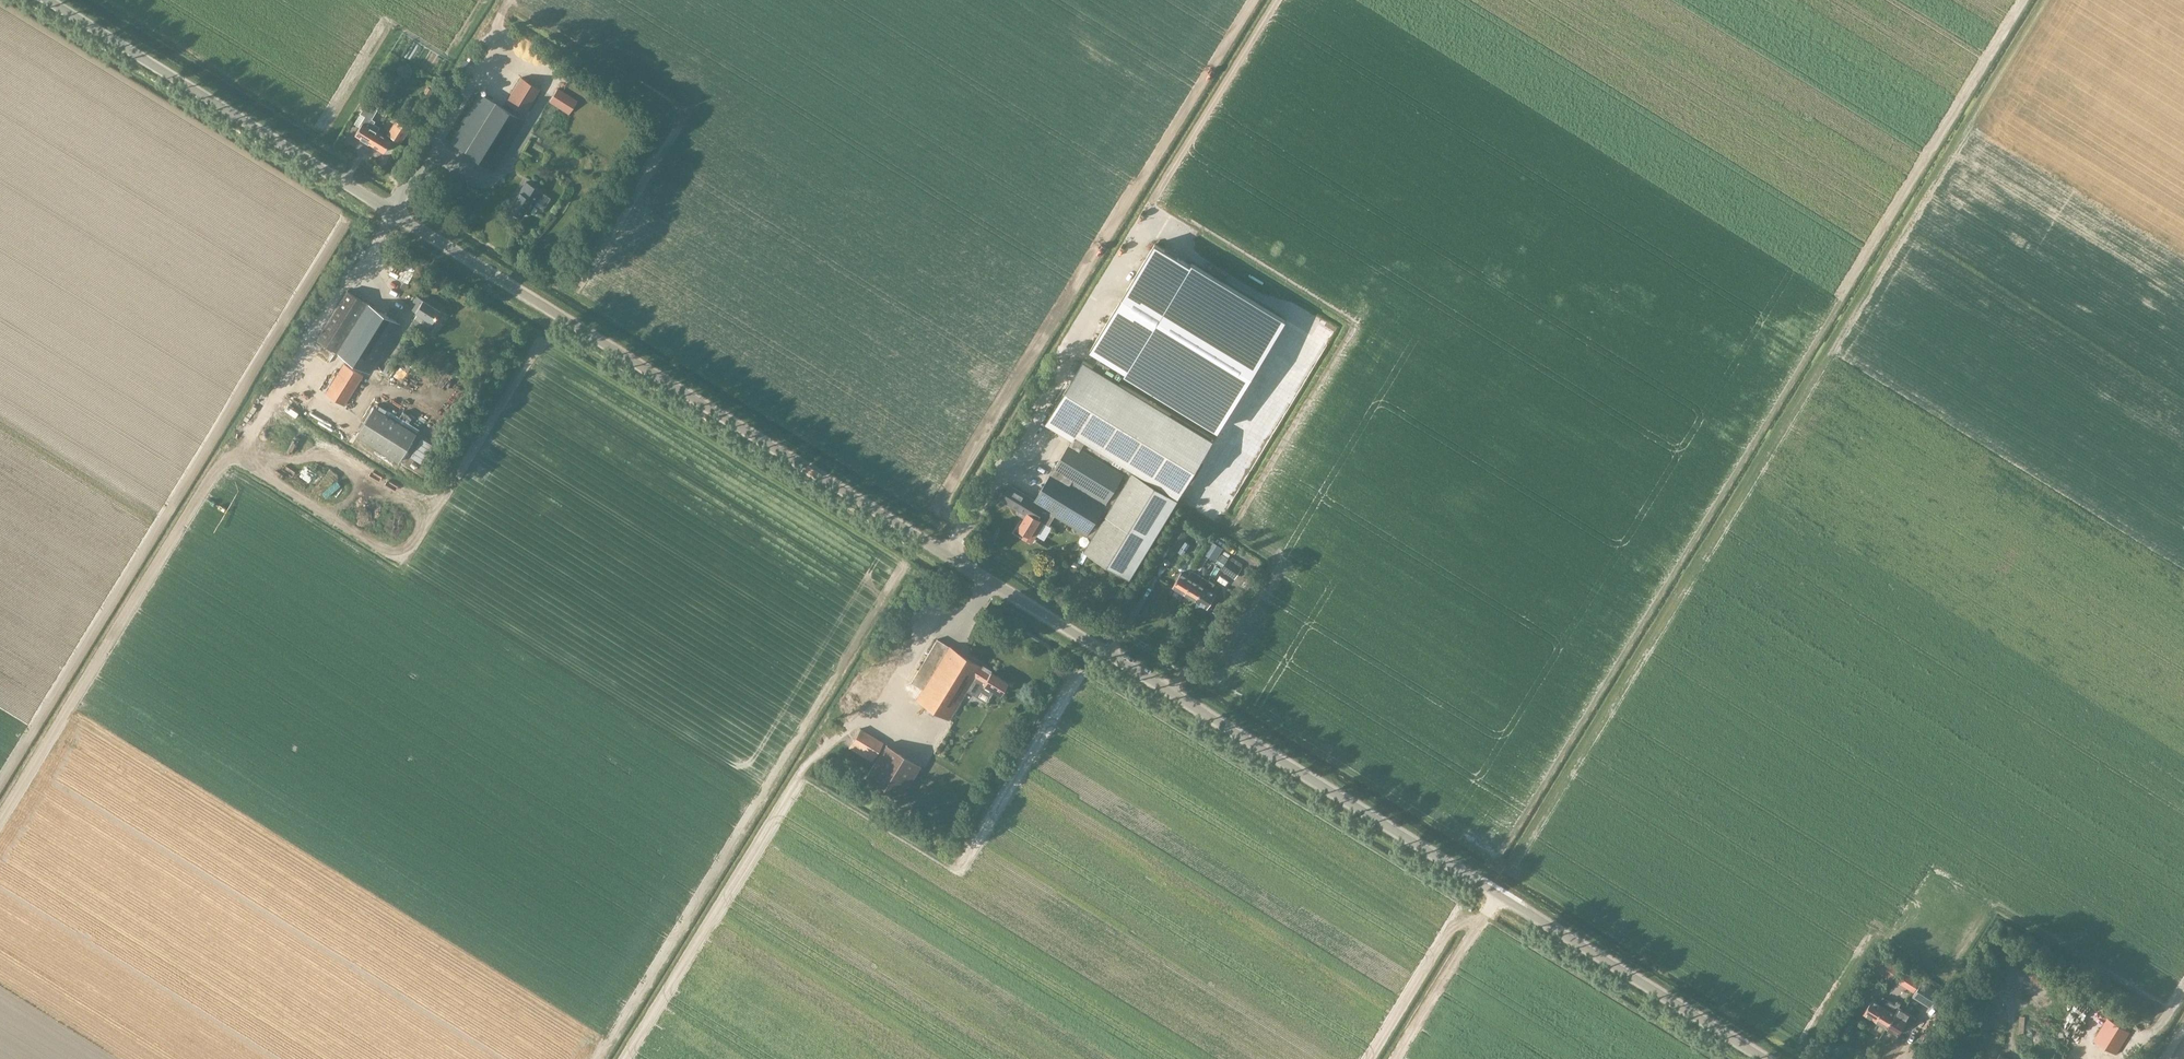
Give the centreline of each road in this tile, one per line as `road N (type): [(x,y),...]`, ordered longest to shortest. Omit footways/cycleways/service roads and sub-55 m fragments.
road 1 (unclassified): [(1767,1058),(48,0)]

